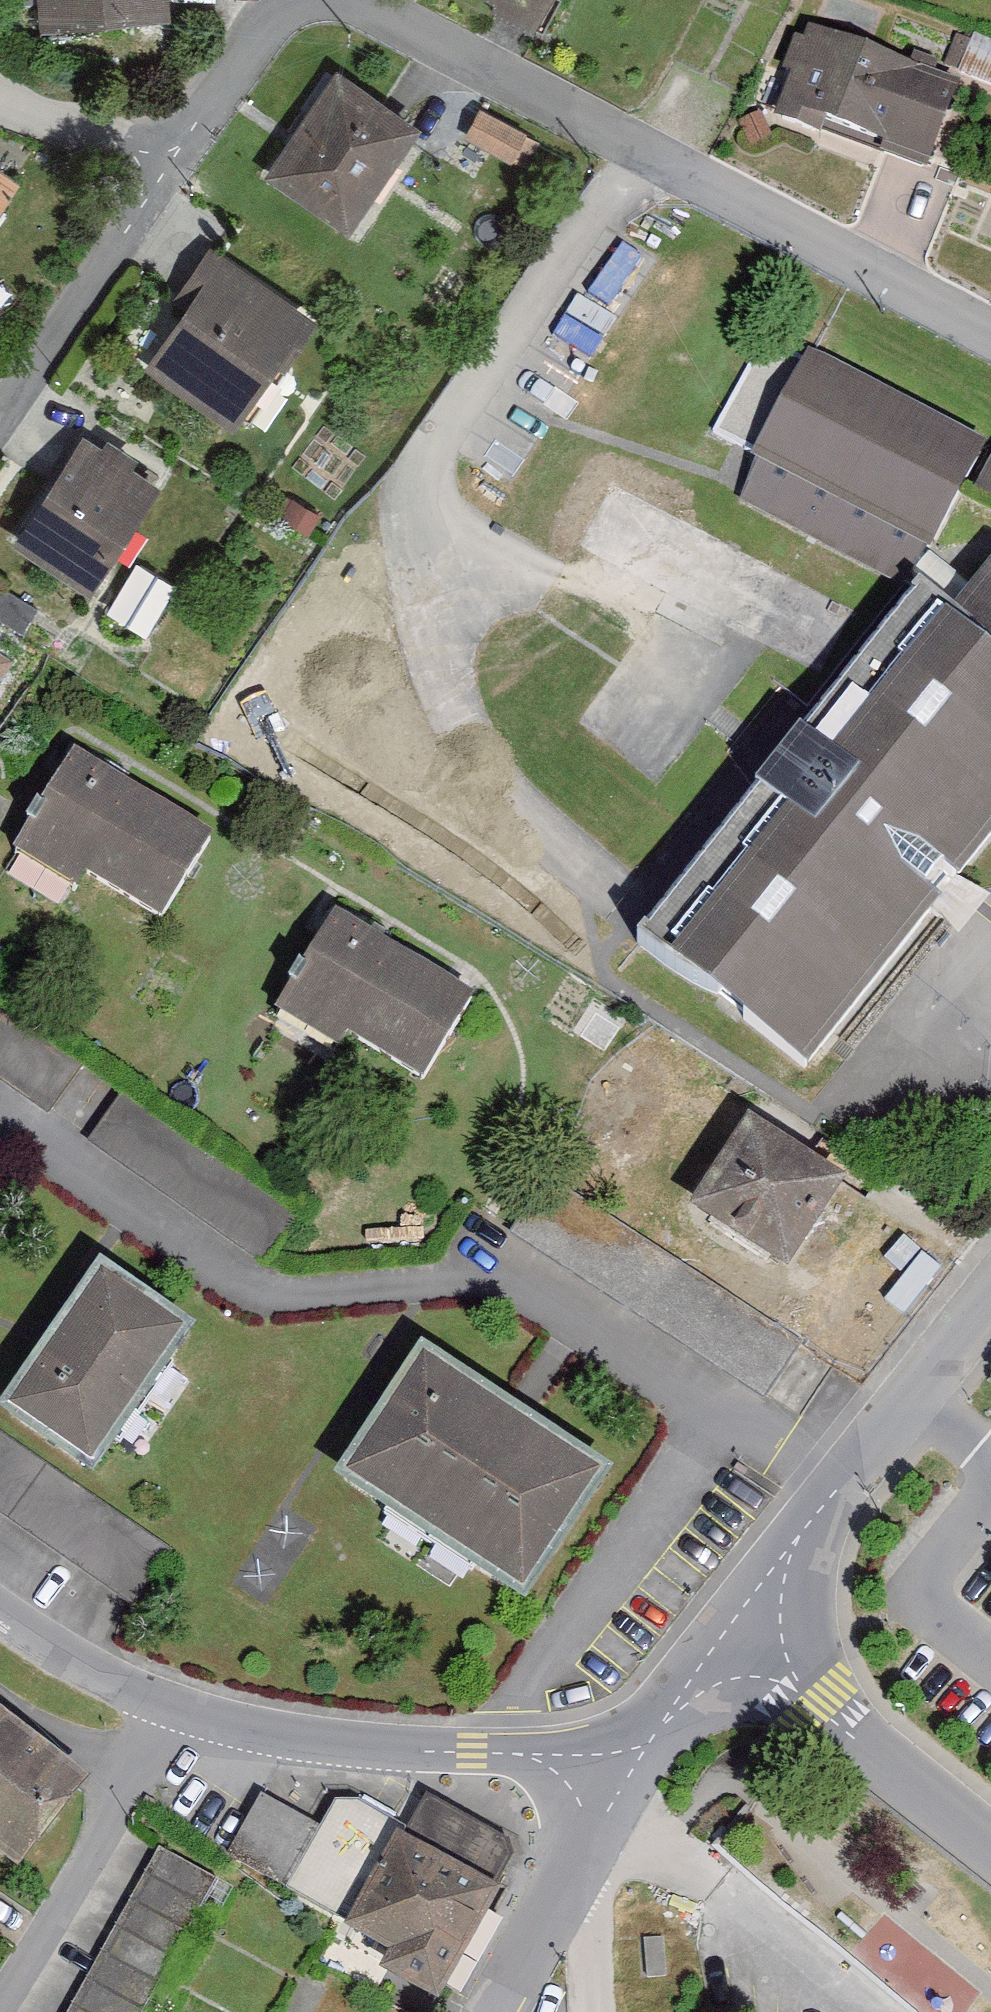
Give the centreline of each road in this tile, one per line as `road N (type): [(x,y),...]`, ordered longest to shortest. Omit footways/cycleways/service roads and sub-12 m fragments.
road 1 (residential): [(0,1106),(257,1292),(497,1265),(840,1481)]
road 2 (residential): [(990,316),(376,0)]
road 3 (residential): [(170,1710),(472,1774),(585,1786)]
road 4 (residential): [(170,1710),(0,2004)]
road 5 (residential): [(745,1620),(990,1825)]
road 6 (residential): [(172,174),(0,420)]
road 7 (residential): [(990,1303),(840,1481)]
road 8 (residential): [(585,1786),(745,1620)]
road 9 (residential): [(284,0),(264,19),(172,174)]
road 10 (residential): [(0,88),(172,174)]
road 11 (residential): [(0,1623),(170,1710)]
road 12 (residential): [(840,1481),(745,1620)]
road 13 (residential): [(554,1903),(585,1786)]

